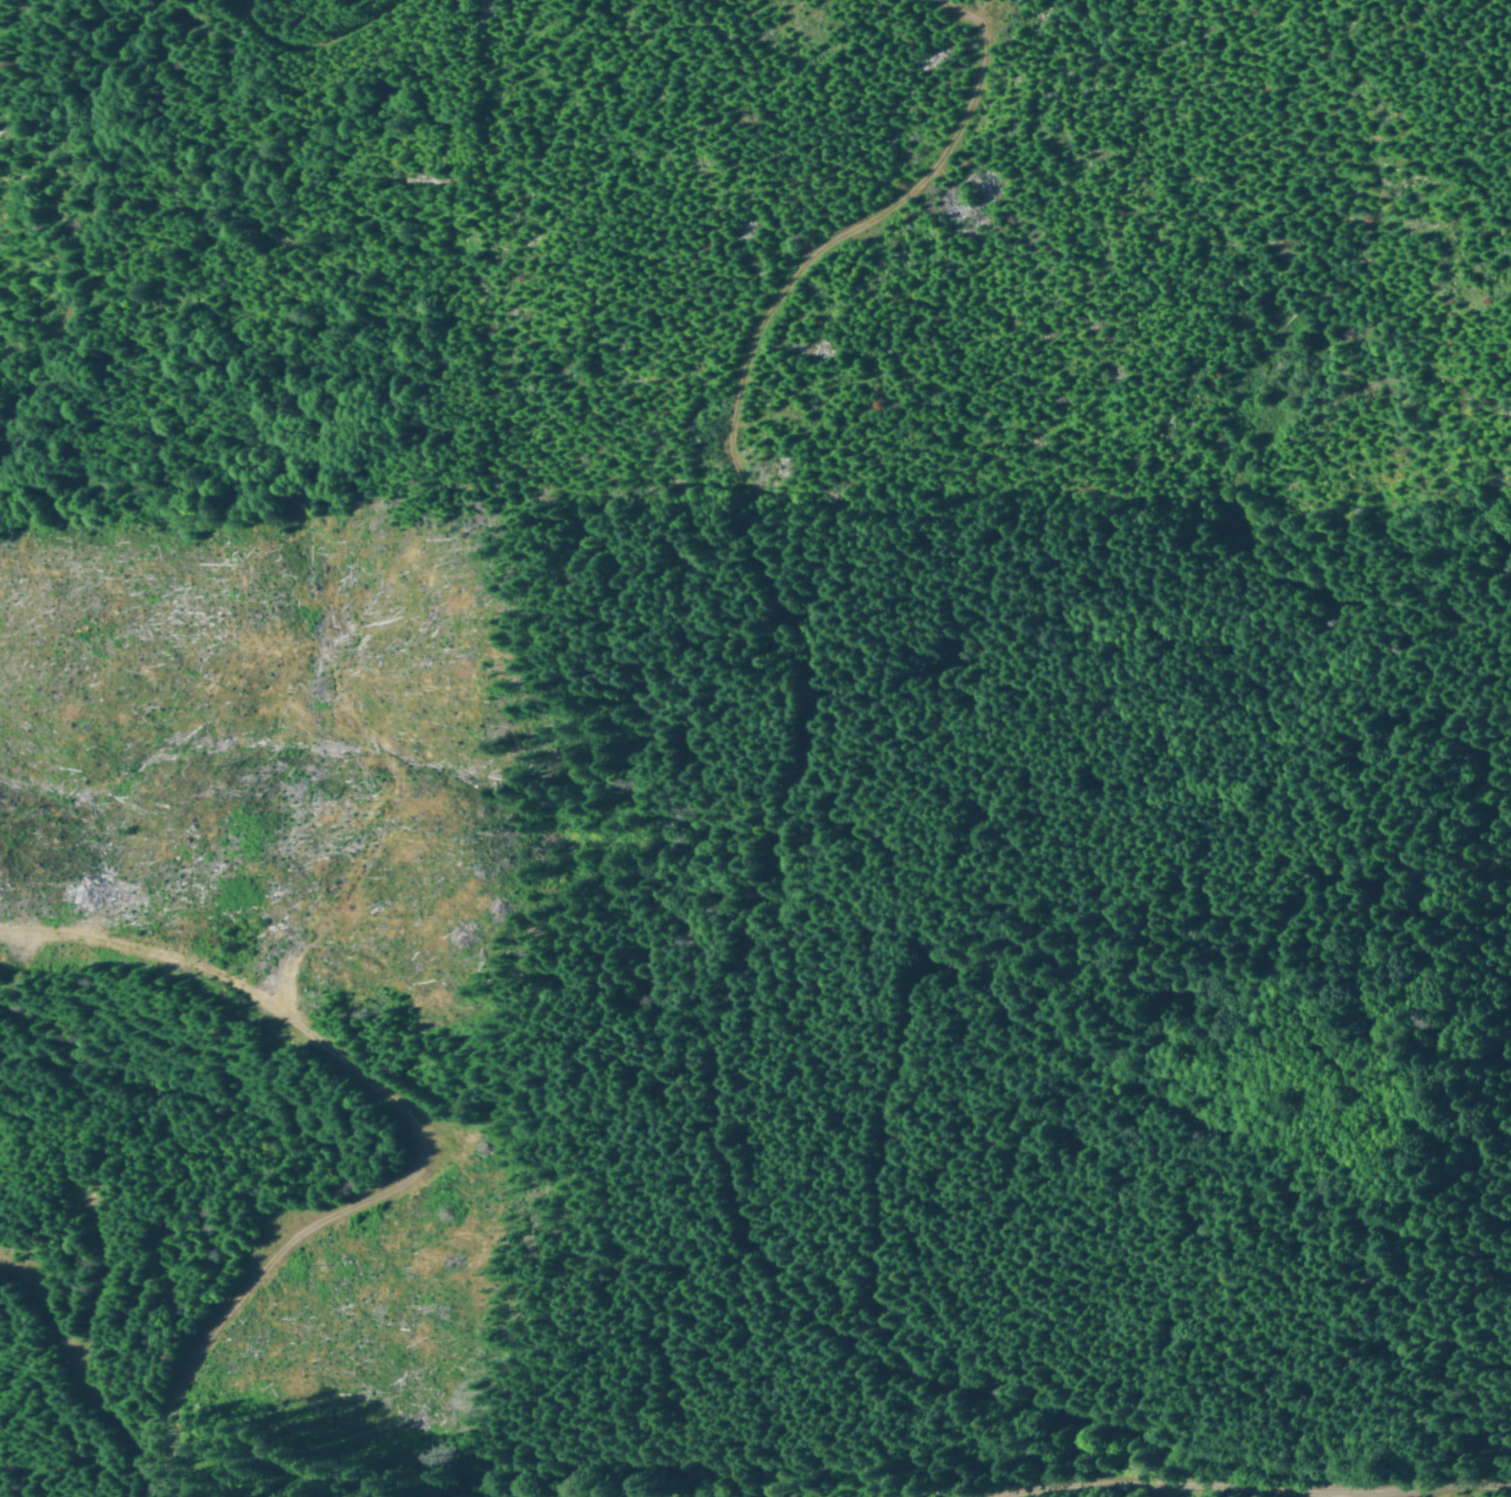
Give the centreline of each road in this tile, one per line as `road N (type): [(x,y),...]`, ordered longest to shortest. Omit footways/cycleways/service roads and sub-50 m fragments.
road 1 (track): [(1430,1496),(1373,1490),(1202,1496)]

